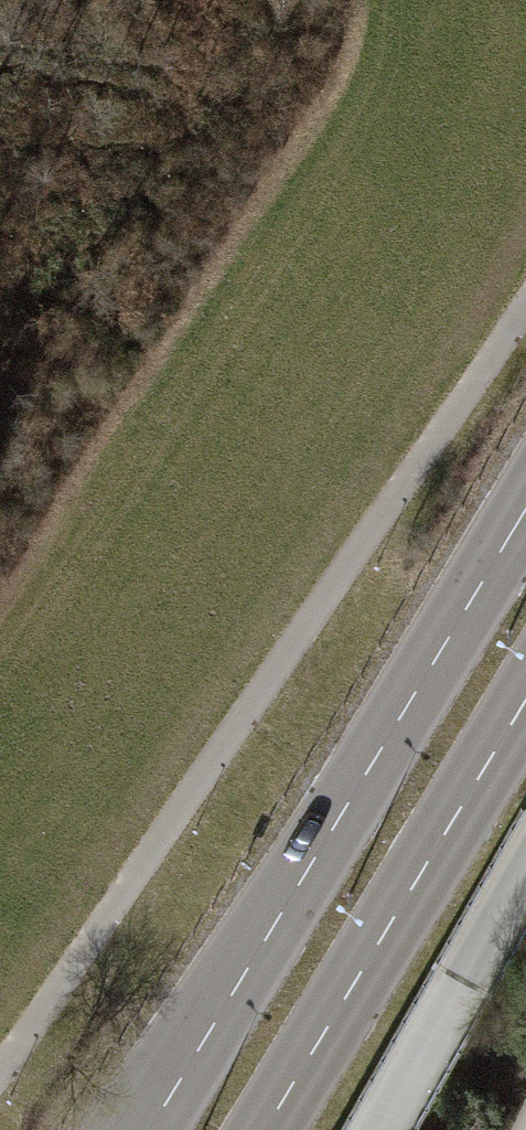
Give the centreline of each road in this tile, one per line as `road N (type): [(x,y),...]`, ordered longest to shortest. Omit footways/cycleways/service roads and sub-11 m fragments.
road 1 (track): [(525,304),(0,1075)]
road 2 (tertiary): [(525,510),(146,1129)]
road 3 (tertiary): [(261,1129),(525,696)]
road 4 (unclassified): [(376,1129),(525,869)]

